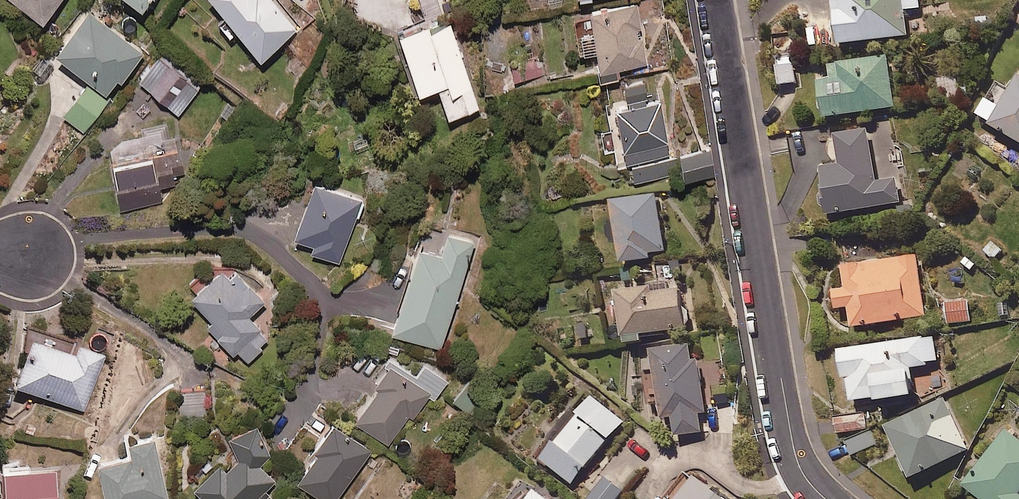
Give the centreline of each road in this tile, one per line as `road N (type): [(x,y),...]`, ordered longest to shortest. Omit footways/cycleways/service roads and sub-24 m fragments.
road 1 (residential): [(713,0),(792,448),(823,498)]

